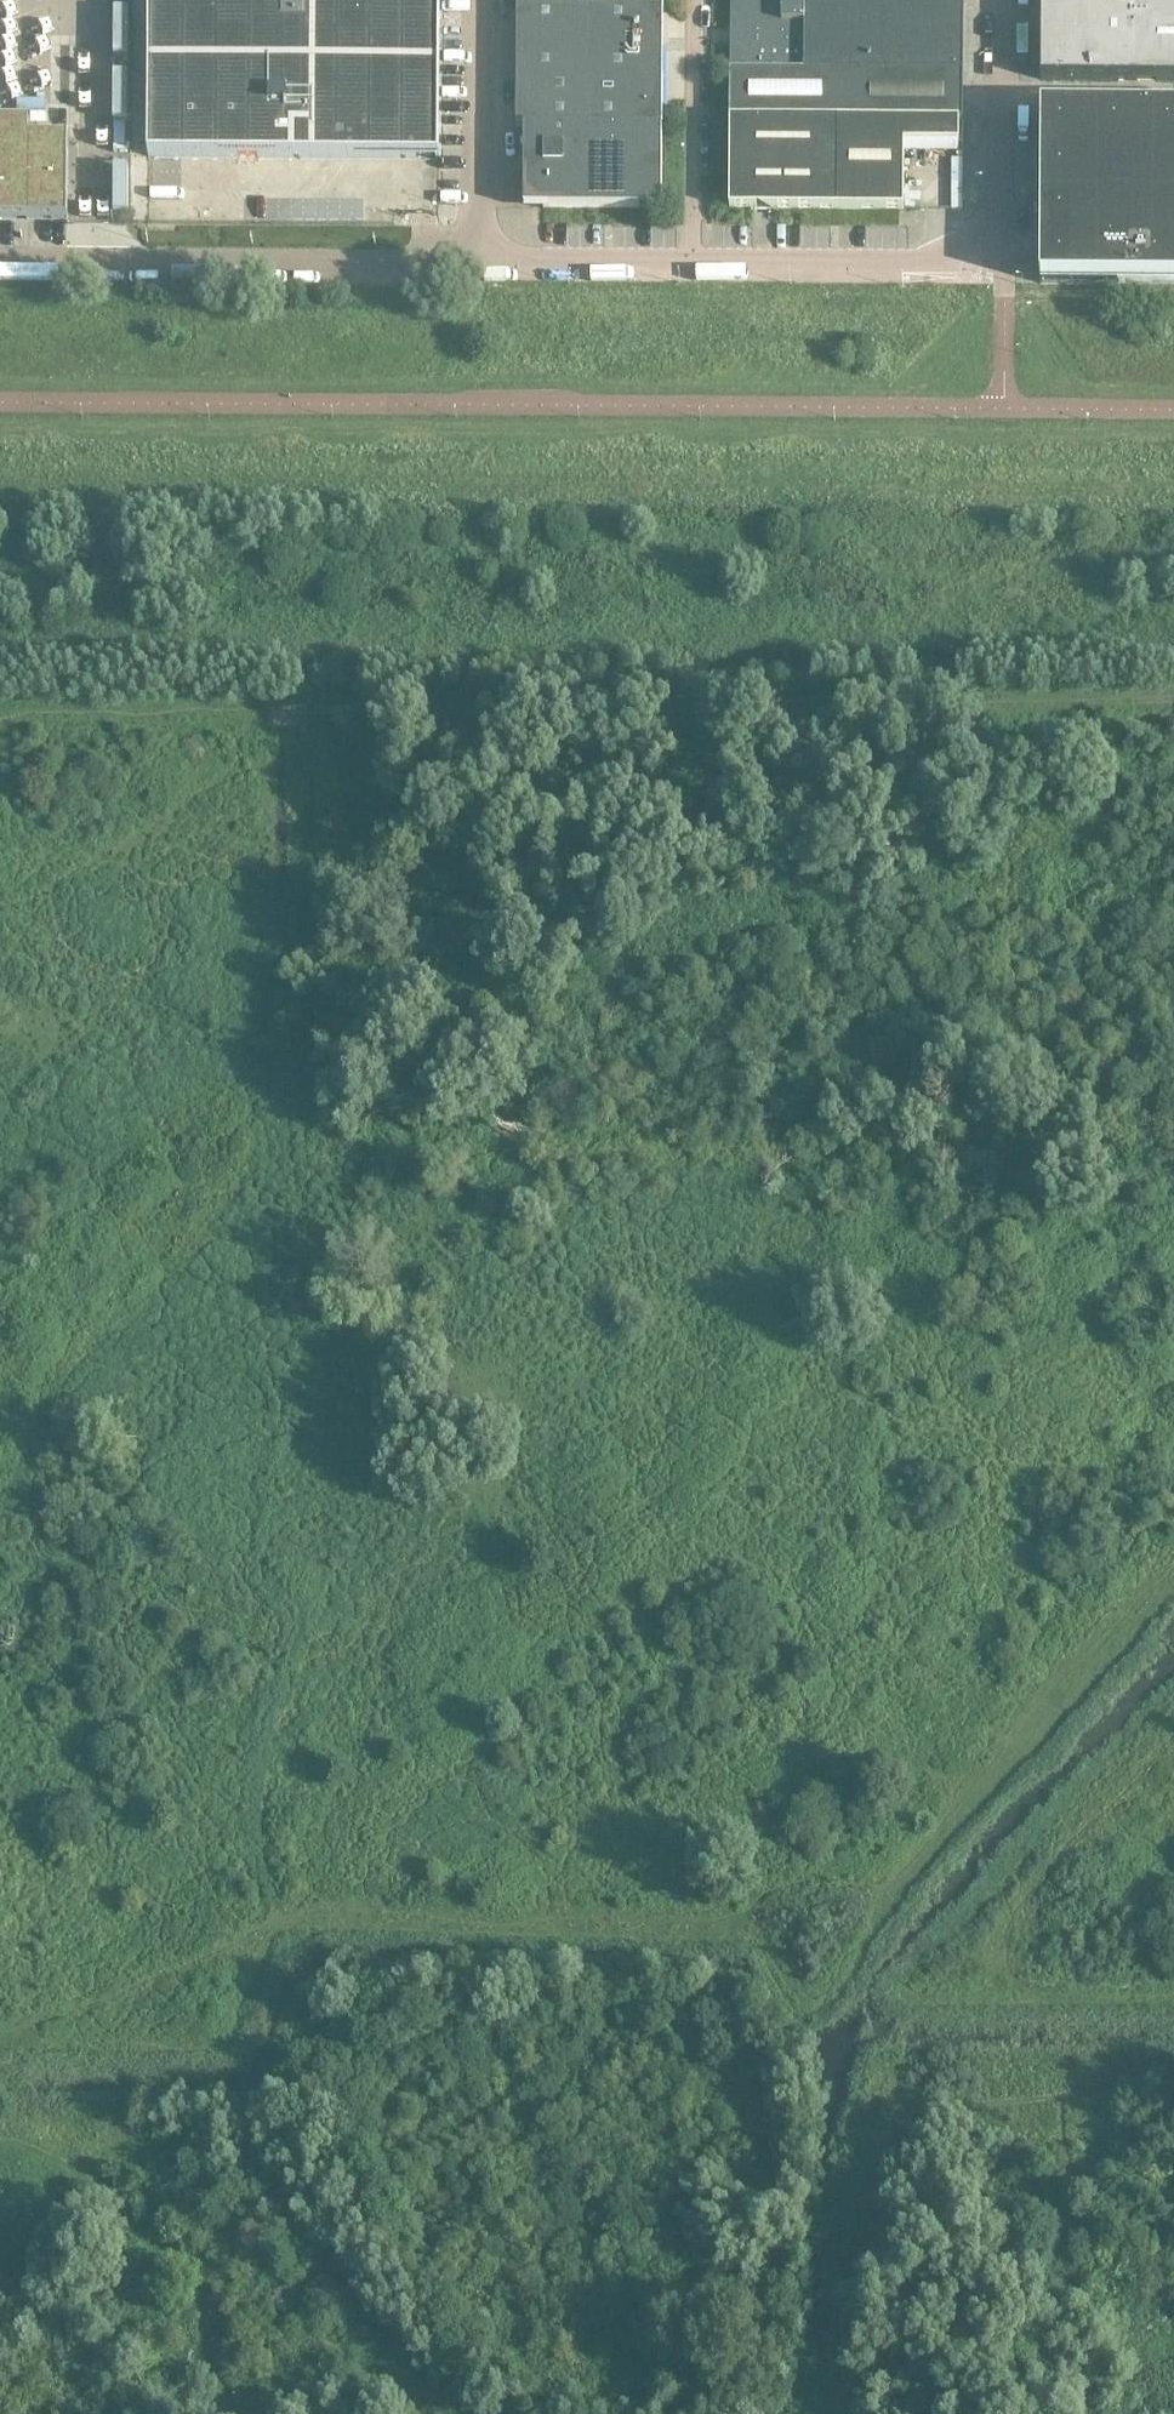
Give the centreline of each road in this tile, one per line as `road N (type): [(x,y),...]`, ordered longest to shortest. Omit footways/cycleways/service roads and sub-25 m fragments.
road 1 (unclassified): [(1004,269),(479,267)]
road 2 (unclassified): [(0,265),(479,267)]
road 3 (unclassified): [(1004,269),(1002,0)]
road 4 (unclassified): [(479,267),(479,0)]

